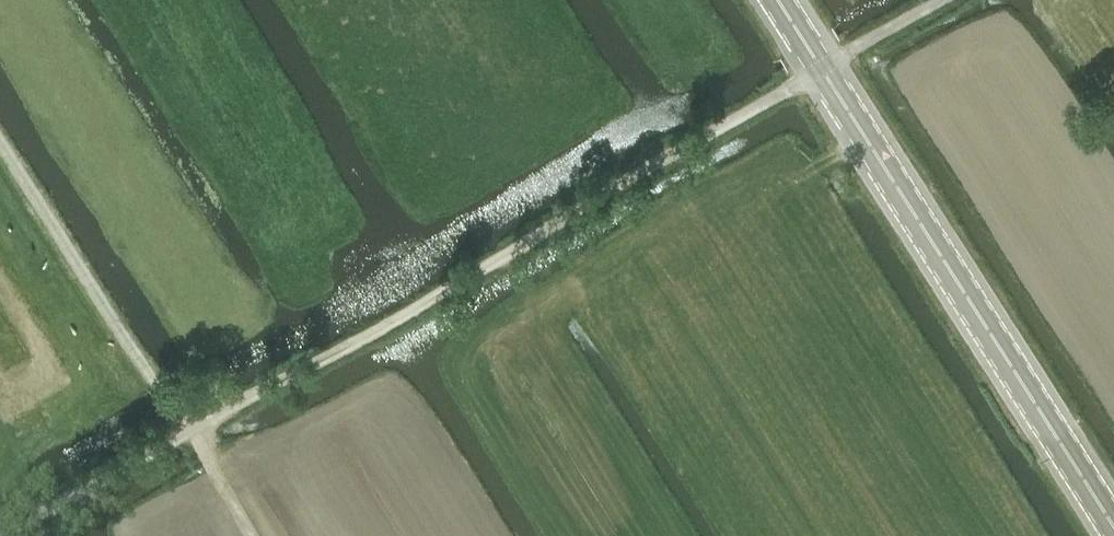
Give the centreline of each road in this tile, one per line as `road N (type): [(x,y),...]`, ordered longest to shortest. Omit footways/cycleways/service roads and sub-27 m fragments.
road 1 (track): [(5,535),(807,79)]
road 2 (secondary): [(1113,523),(825,68)]
road 3 (track): [(253,535),(0,143)]

